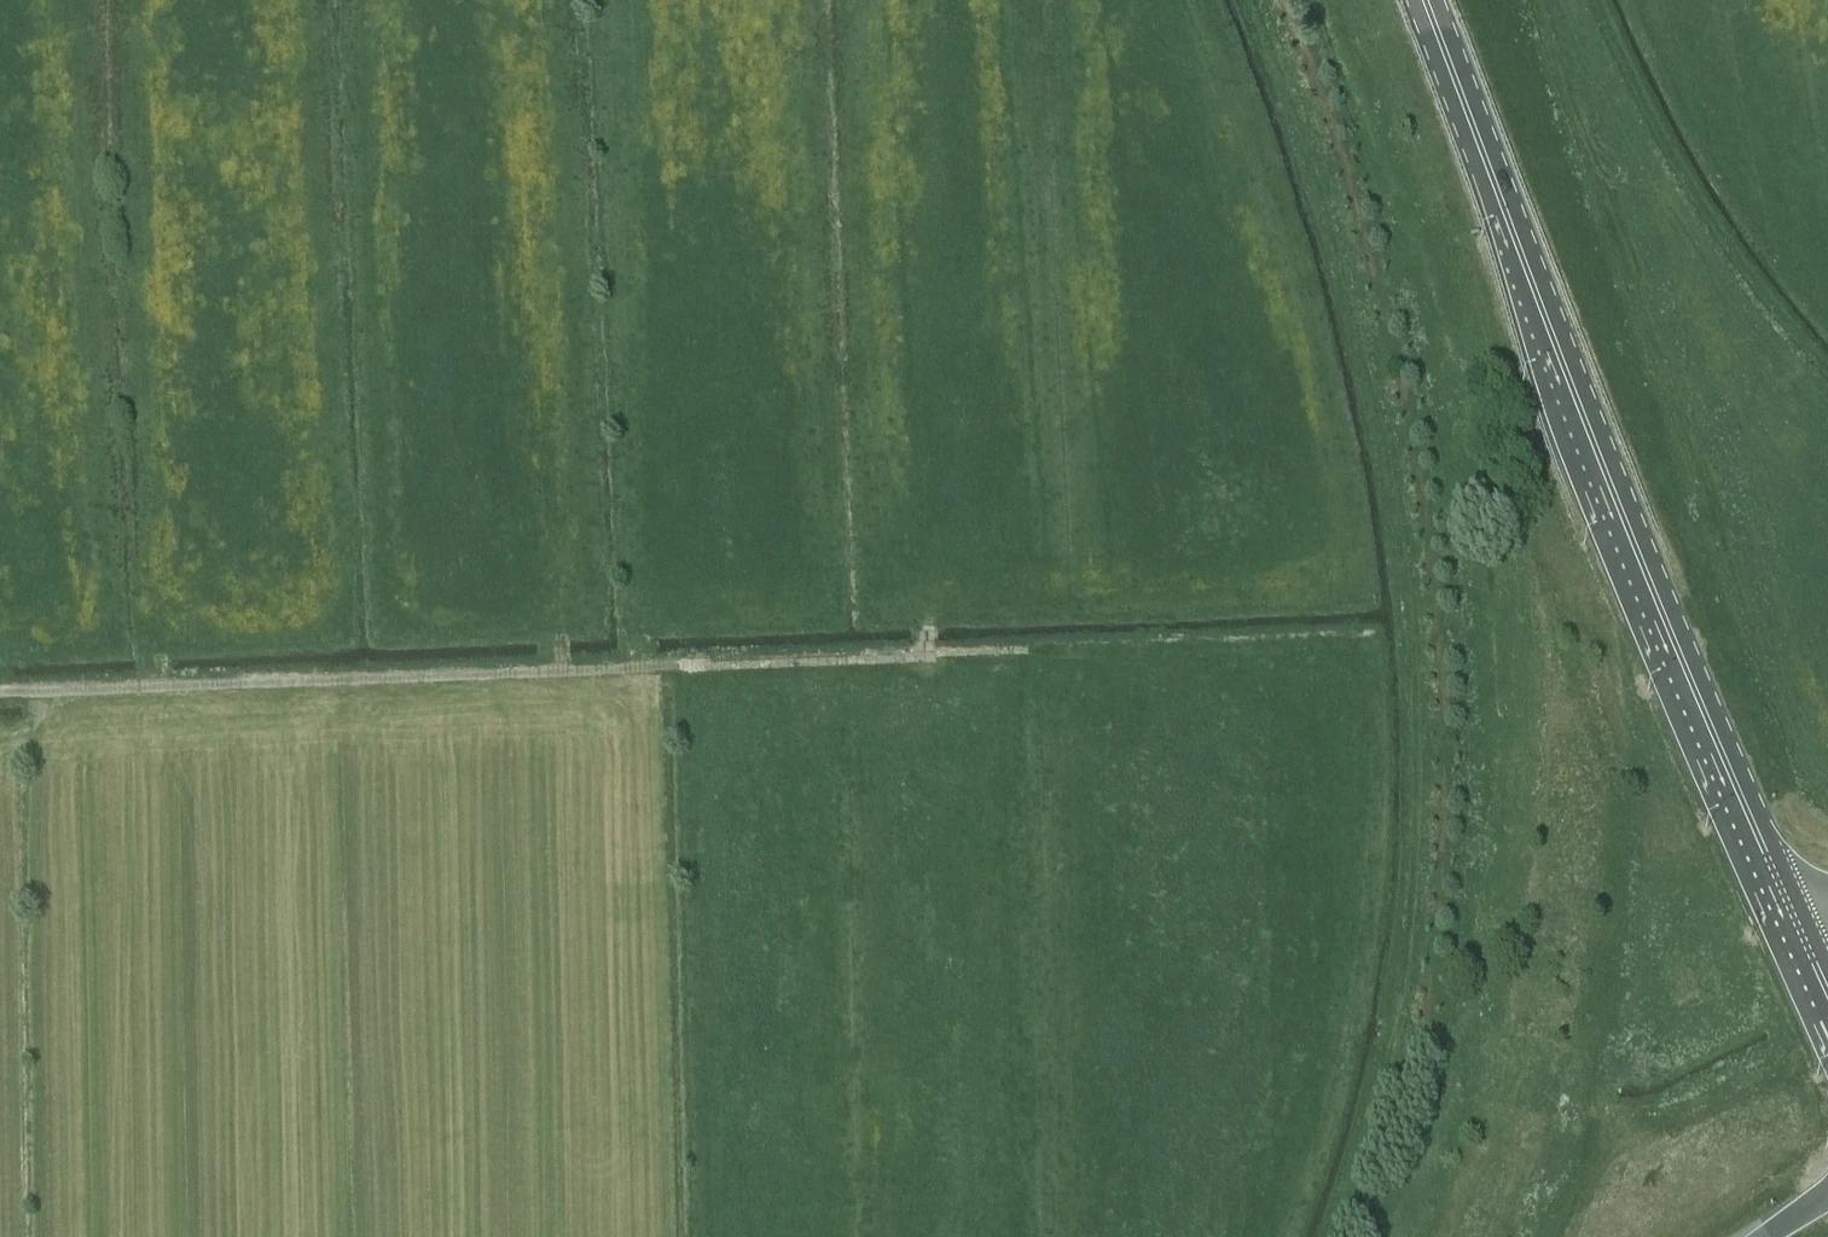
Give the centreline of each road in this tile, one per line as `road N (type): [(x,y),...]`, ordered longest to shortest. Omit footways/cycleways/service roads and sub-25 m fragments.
road 1 (track): [(0,691),(1369,639)]
road 2 (secondary): [(1789,924),(1600,483),(1426,0)]

